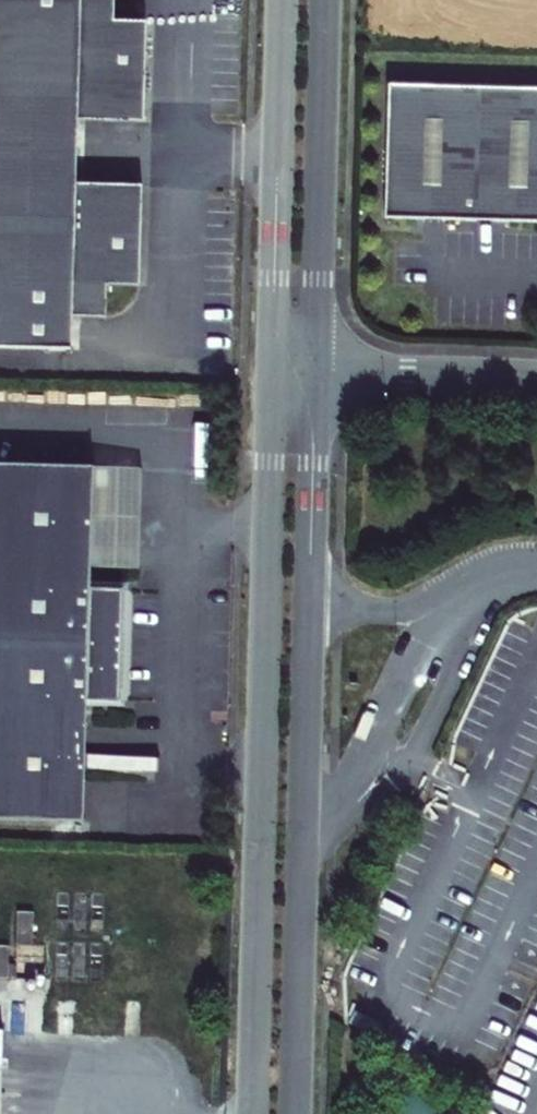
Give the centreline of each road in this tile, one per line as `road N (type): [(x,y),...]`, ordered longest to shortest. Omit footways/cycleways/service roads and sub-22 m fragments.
road 1 (tertiary): [(272,375),(251,1113)]
road 2 (tertiary): [(297,1113),(316,376)]
road 3 (tertiary): [(316,376),(326,0)]
road 4 (tertiary): [(282,0),(272,375)]
road 5 (unclassified): [(316,376),(536,380)]

